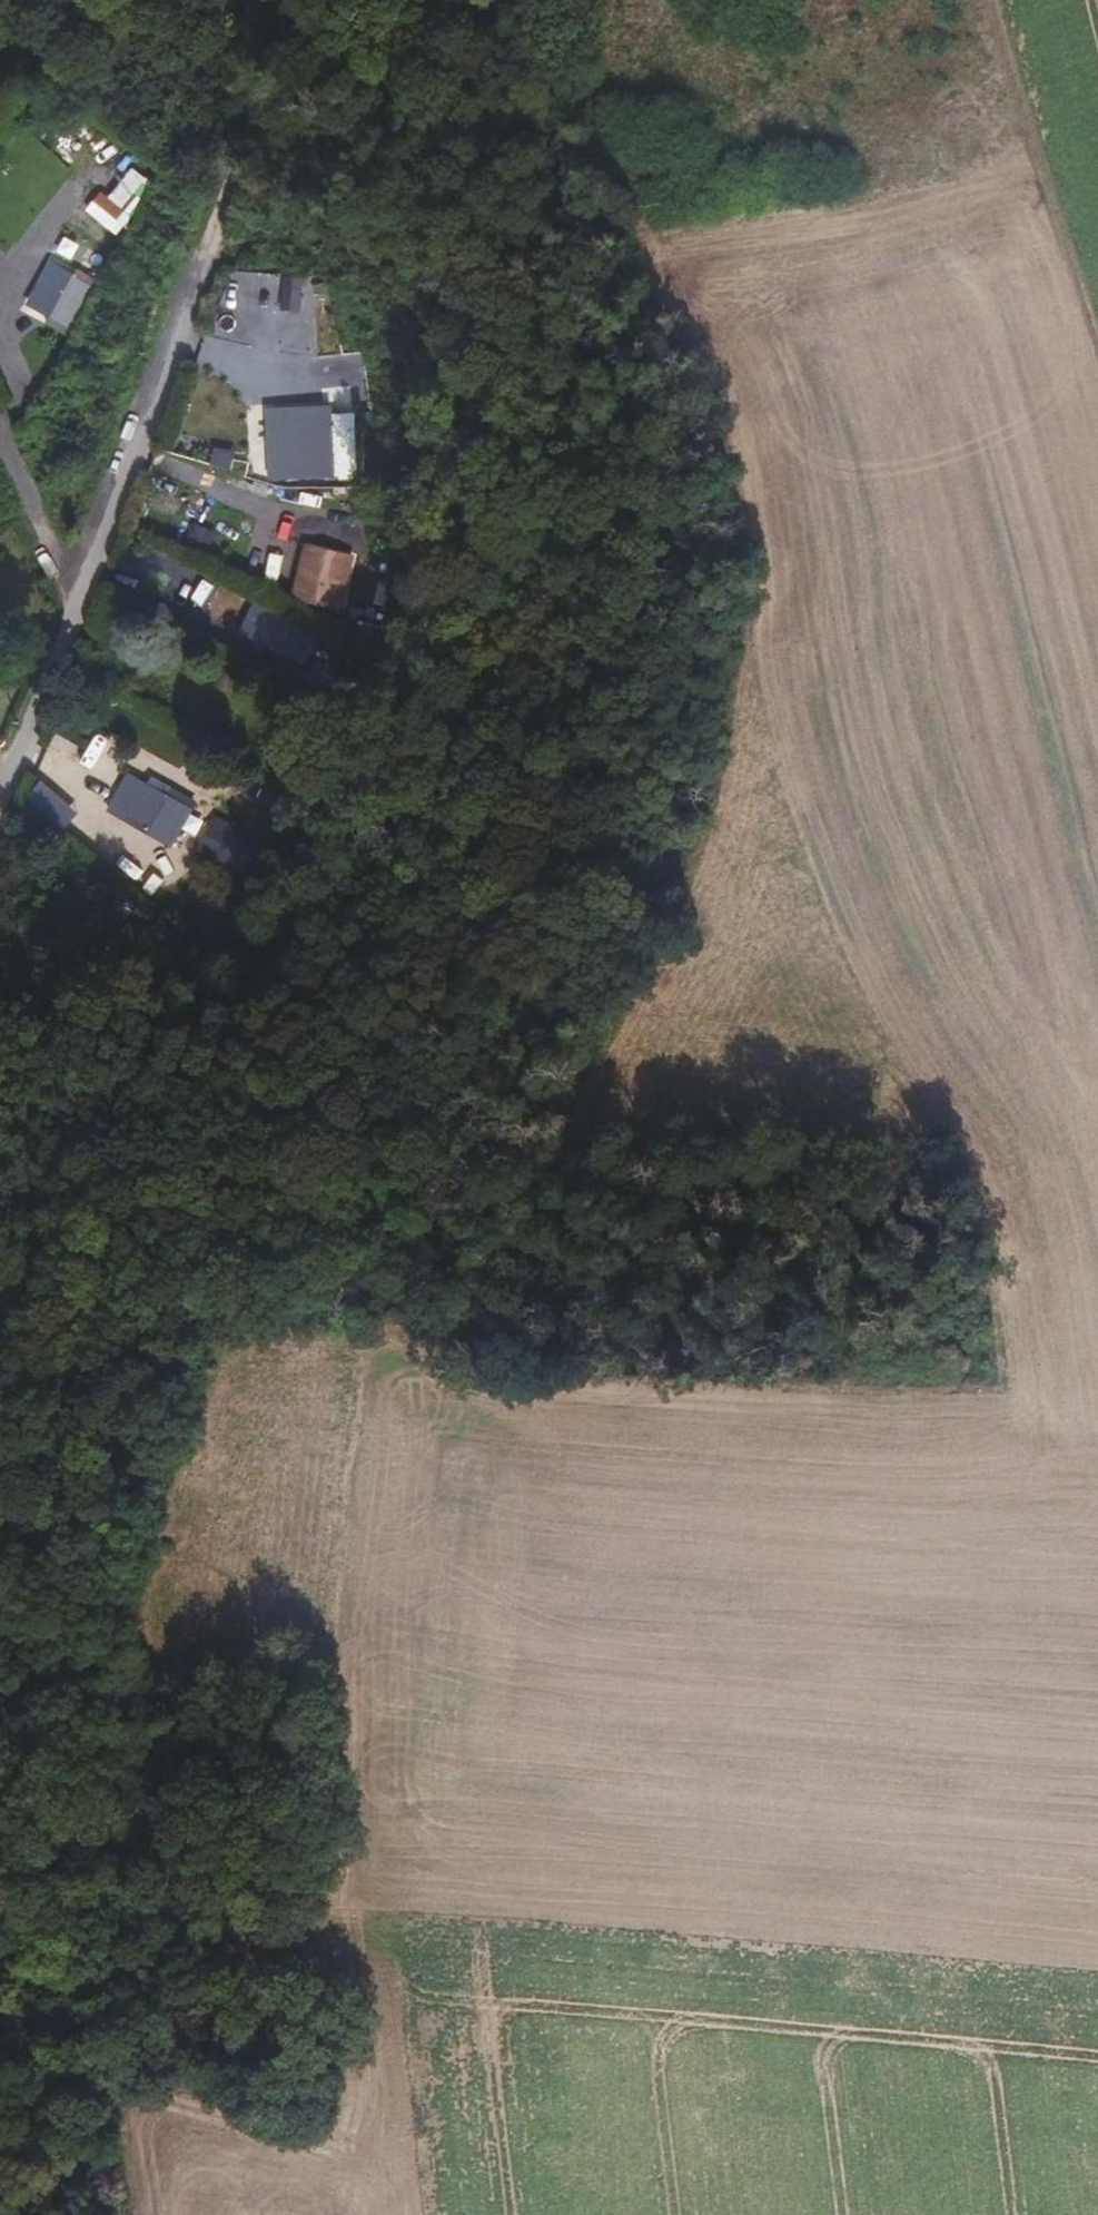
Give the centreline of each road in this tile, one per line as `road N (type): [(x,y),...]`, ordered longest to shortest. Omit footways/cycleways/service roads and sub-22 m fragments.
road 1 (track): [(307,0),(250,130),(71,614)]
road 2 (track): [(1004,0),(1097,318)]
road 3 (track): [(0,442),(71,614)]
road 4 (track): [(71,614),(0,776)]

